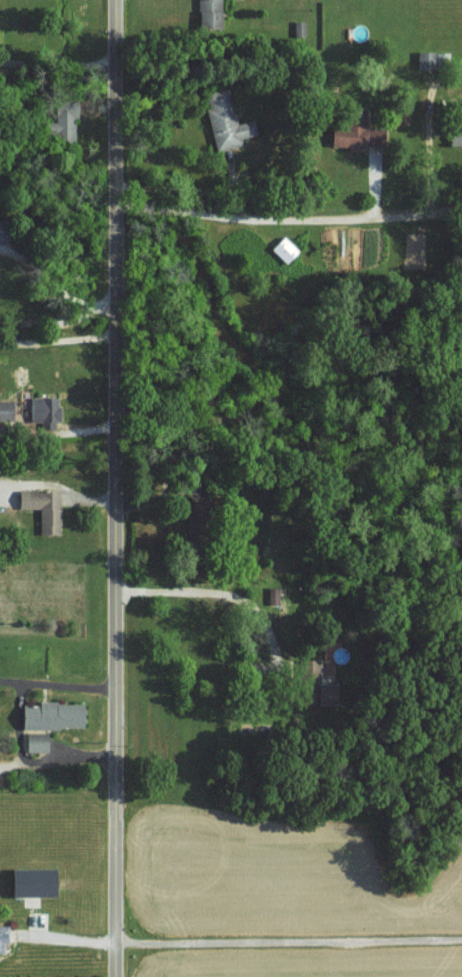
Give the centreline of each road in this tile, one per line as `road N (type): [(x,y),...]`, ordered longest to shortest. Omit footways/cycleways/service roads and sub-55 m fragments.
road 1 (residential): [(117,976),(117,0)]
road 2 (residential): [(117,205),(461,210)]

